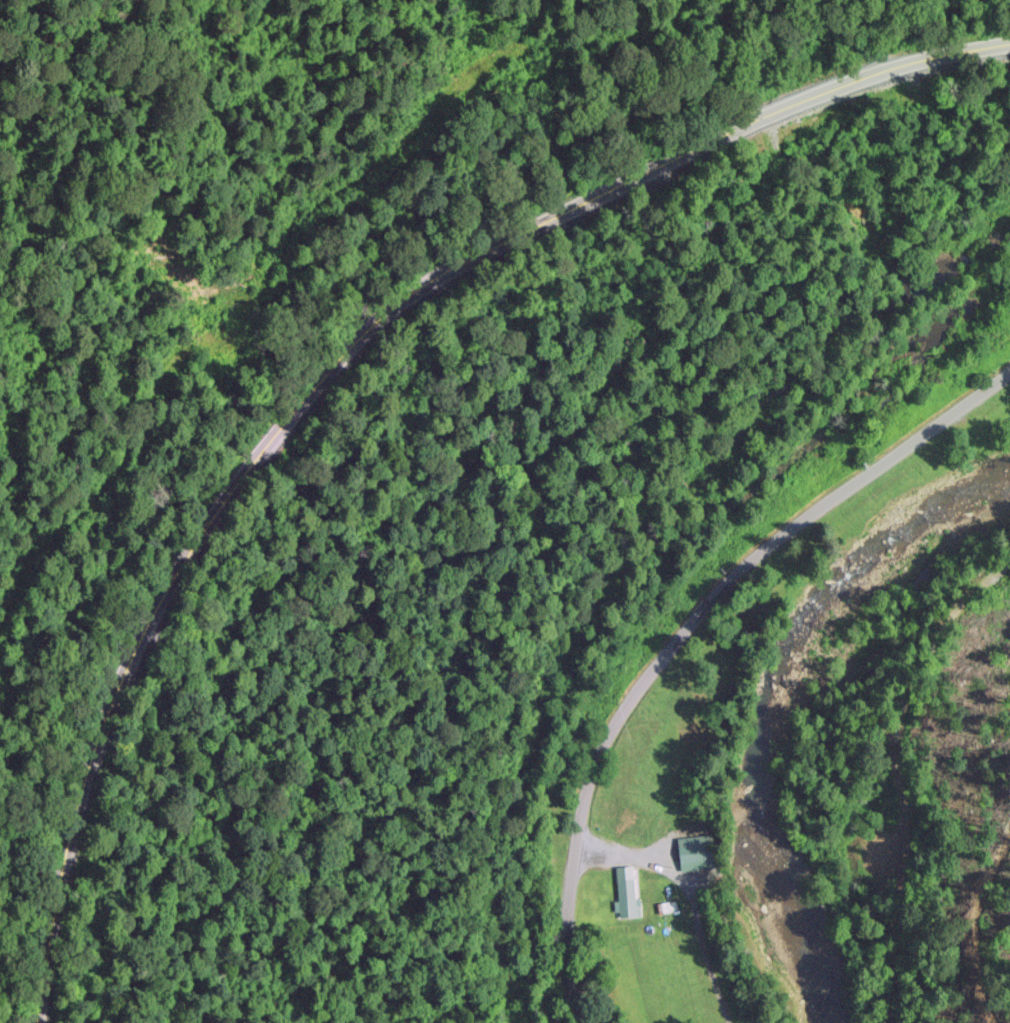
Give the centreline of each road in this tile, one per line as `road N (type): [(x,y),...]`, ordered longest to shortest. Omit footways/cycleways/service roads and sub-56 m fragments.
road 1 (secondary): [(49,1022),(108,720),(161,609),(213,527),(384,307),(808,92),(1009,45)]
road 2 (residential): [(587,1022),(568,981),(578,793),(622,707),(733,573),(1009,369)]
road 3 (residential): [(915,1022),(920,817),(912,759),(922,715),(978,625),(1009,593)]
road 4 (track): [(0,644),(108,499),(246,289)]

